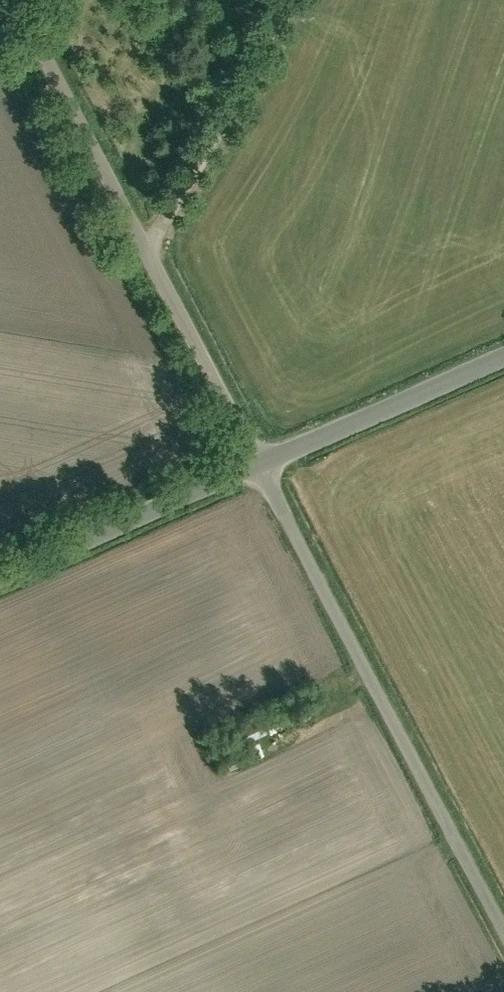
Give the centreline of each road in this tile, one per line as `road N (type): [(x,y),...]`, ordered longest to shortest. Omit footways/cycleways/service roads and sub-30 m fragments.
road 1 (unclassified): [(503,942),(258,469)]
road 2 (unclassified): [(144,256),(260,67),(279,0)]
road 3 (unclassified): [(144,256),(5,0)]
road 4 (tertiary): [(0,581),(258,469)]
road 5 (tertiary): [(258,469),(503,360)]
road 6 (unclassified): [(258,469),(144,256)]

